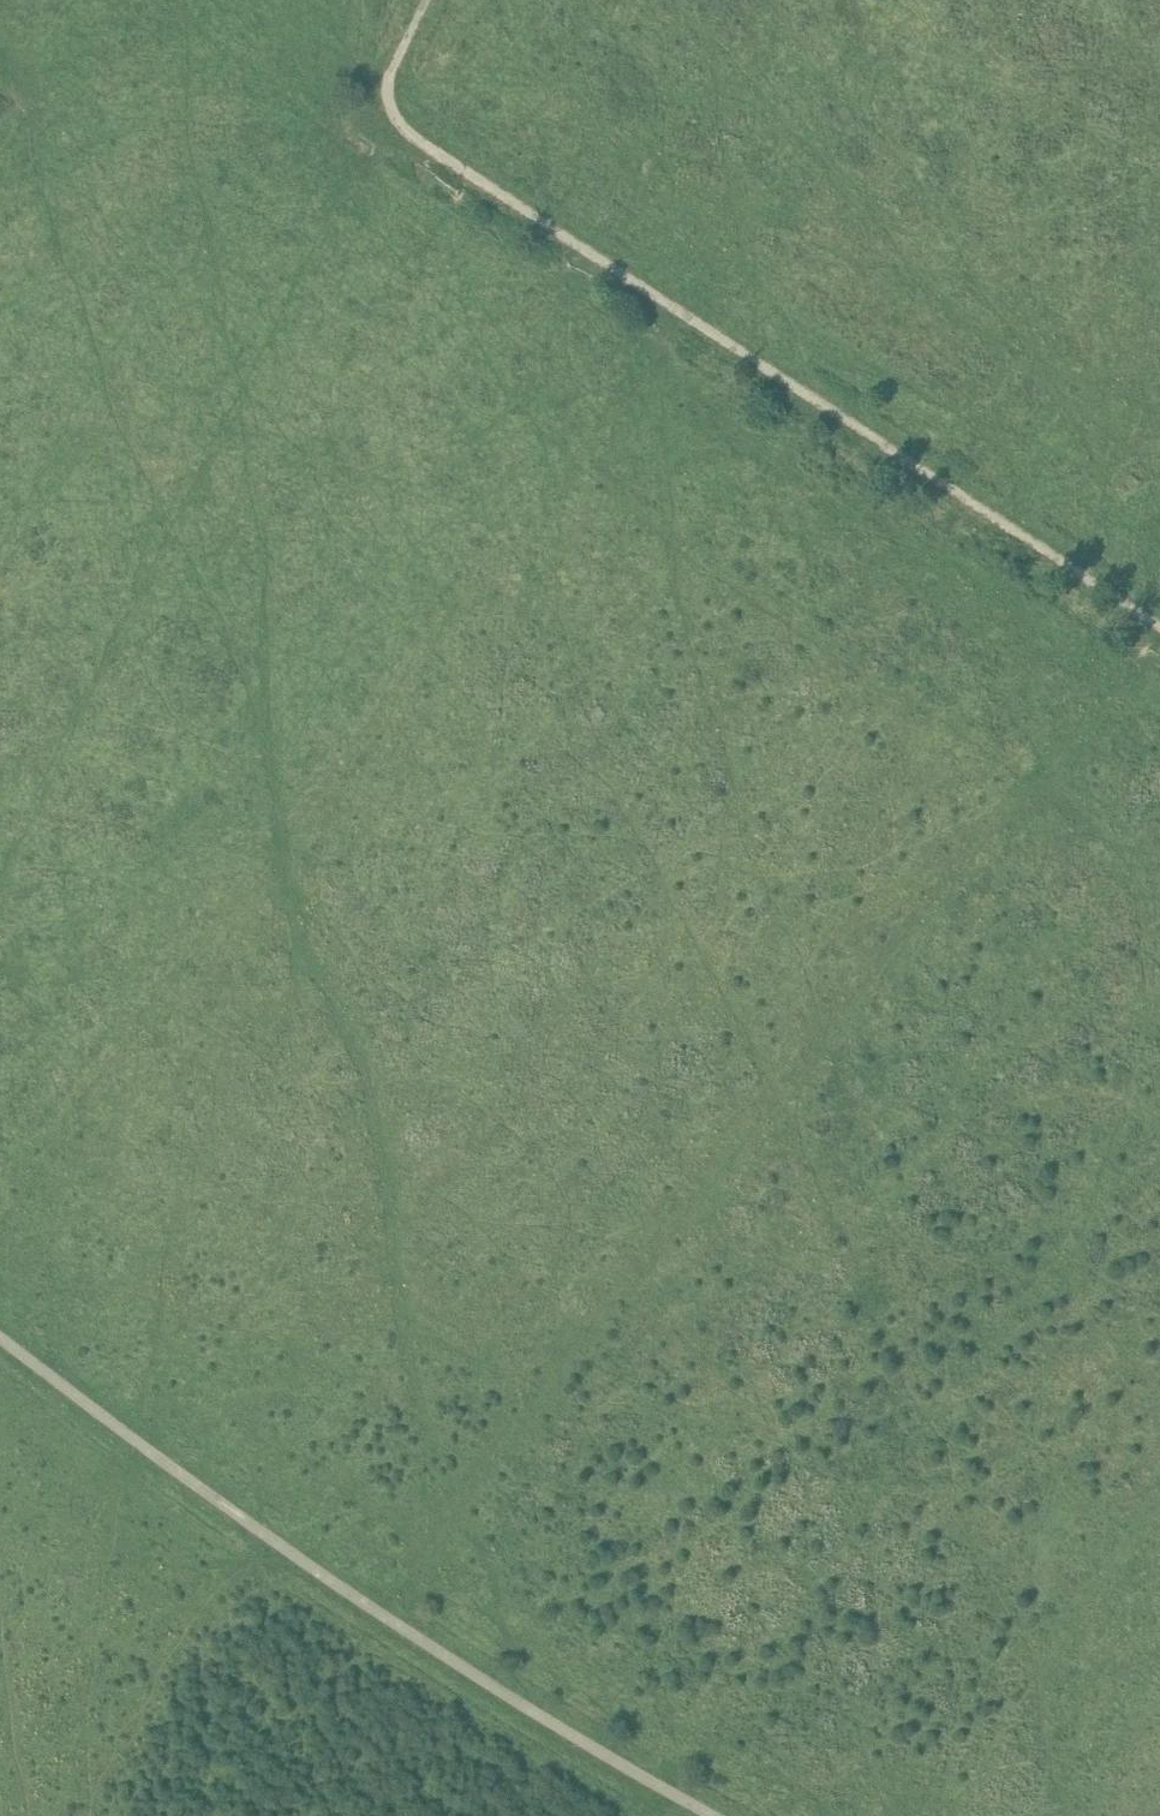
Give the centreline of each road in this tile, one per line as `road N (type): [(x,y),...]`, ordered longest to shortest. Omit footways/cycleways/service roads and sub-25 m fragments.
road 1 (unclassified): [(1159,626),(420,142),(387,98),(424,0)]
road 2 (unclassified): [(715,1815),(404,1629),(0,1338)]

